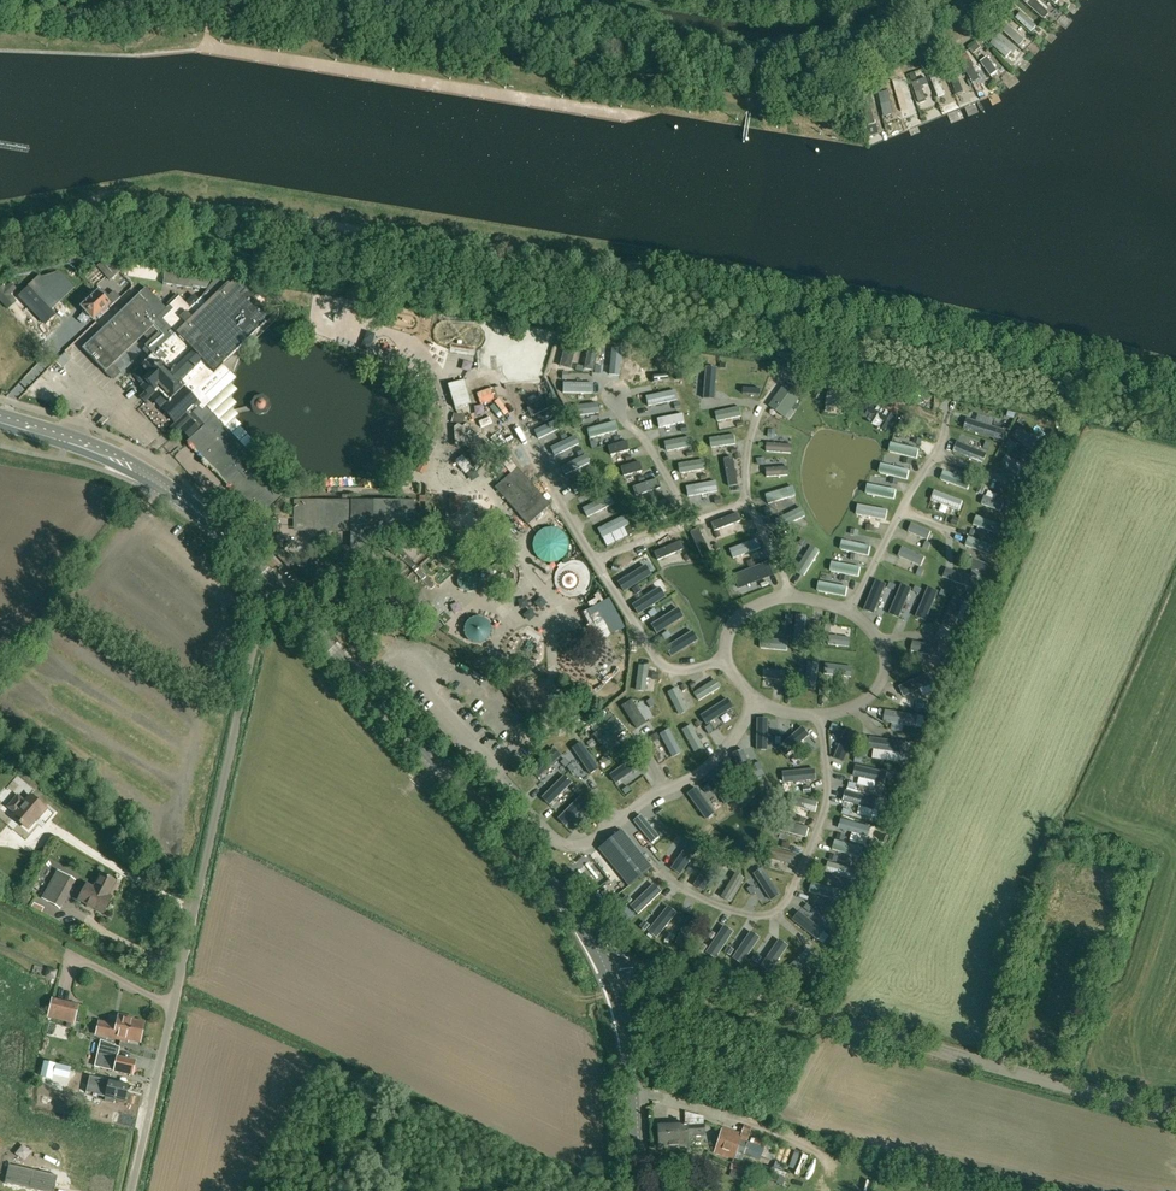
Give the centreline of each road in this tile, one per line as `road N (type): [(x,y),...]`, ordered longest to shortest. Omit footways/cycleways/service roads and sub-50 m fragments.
road 1 (unclassified): [(129,1190),(267,580)]
road 2 (unclassified): [(607,974),(650,972),(1175,1117)]
road 3 (tertiary): [(607,974),(553,888),(267,580)]
road 4 (track): [(1175,377),(887,308),(667,269)]
road 5 (tertiary): [(267,580),(201,514),(146,474),(0,420)]
road 6 (tertiary): [(636,1190),(628,1054),(607,974)]

